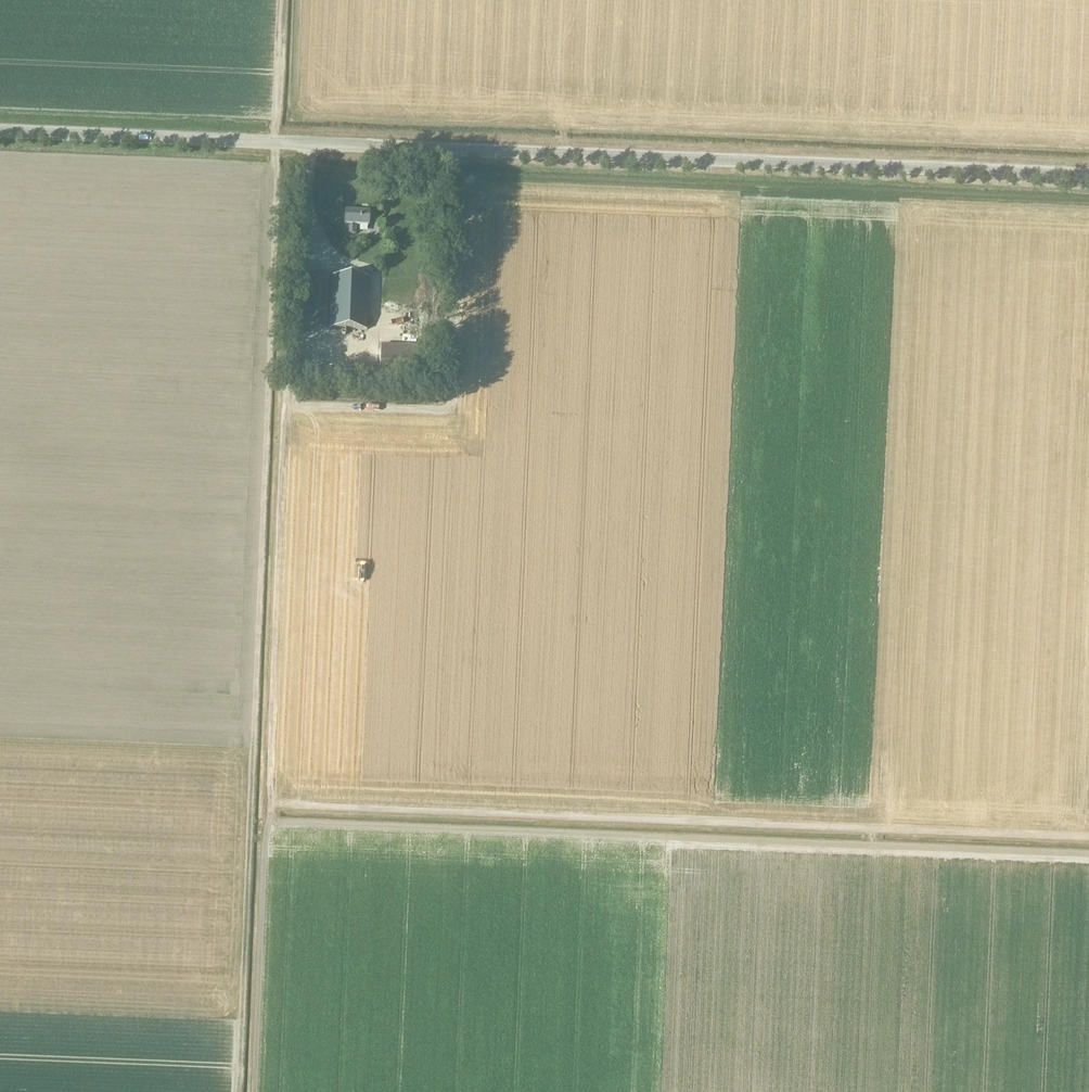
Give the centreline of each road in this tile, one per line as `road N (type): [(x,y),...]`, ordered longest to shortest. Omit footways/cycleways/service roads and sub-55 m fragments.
road 1 (unclassified): [(0,131),(1088,175)]

